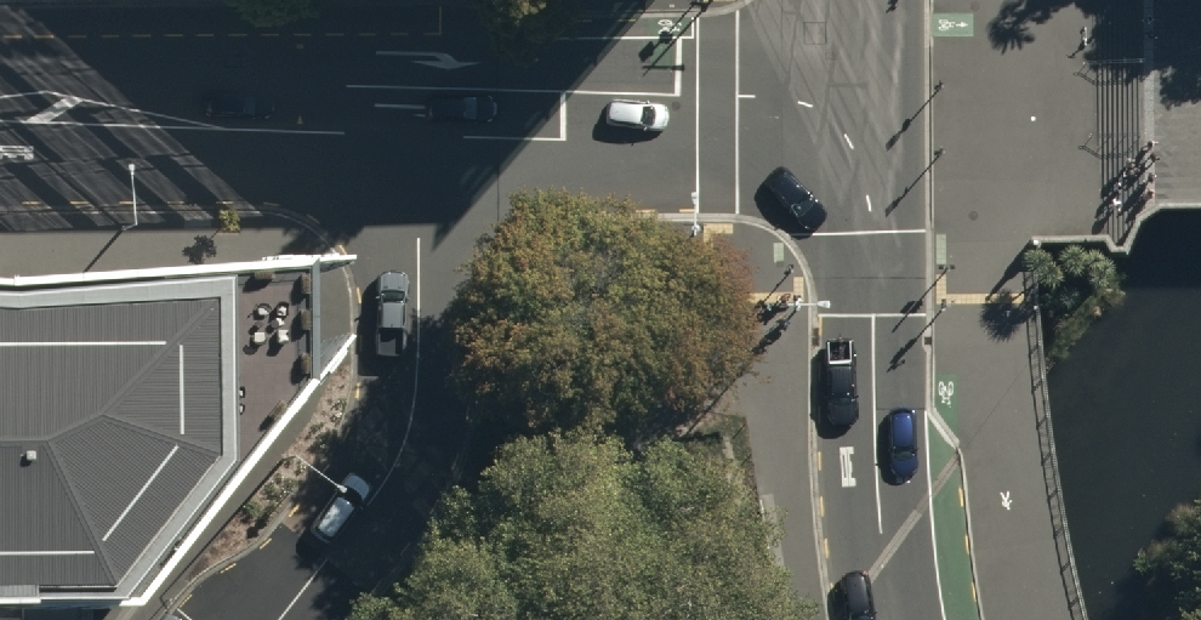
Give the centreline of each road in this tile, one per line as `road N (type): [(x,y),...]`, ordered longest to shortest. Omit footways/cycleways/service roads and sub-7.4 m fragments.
road 1 (unclassified): [(276,619),(387,468),(419,382),(420,116)]
road 2 (secondary): [(860,103),(876,474),(897,619)]
road 3 (unclassified): [(420,116),(718,114),(860,103)]
road 4 (unclassified): [(0,116),(420,116)]

